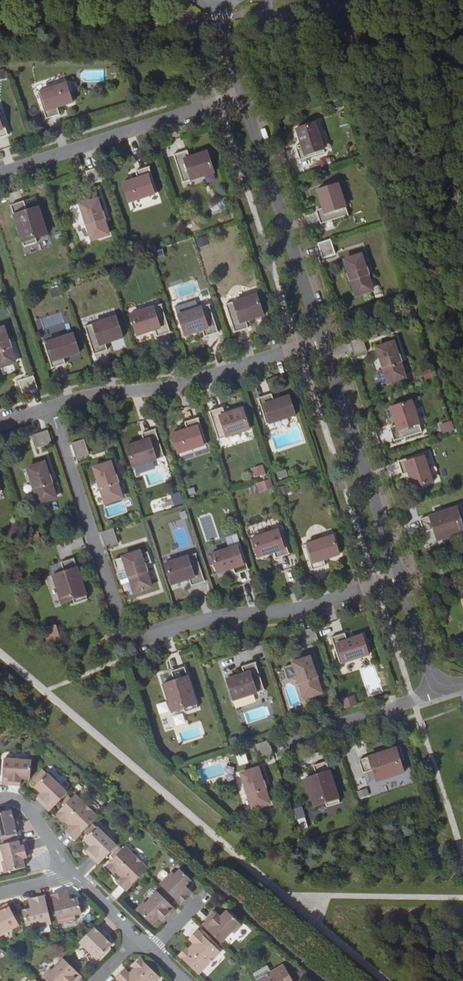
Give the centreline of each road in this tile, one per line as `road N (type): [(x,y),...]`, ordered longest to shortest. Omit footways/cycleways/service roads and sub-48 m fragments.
road 1 (residential): [(50,407),(127,633),(140,641),(219,617),(291,611),(402,581)]
road 2 (residential): [(325,340),(194,383),(87,395),(50,407)]
road 3 (unclassified): [(245,94),(325,340)]
road 4 (residential): [(245,94),(0,174)]
road 5 (unclassified): [(325,340),(402,581)]
road 6 (residential): [(283,744),(441,687)]

